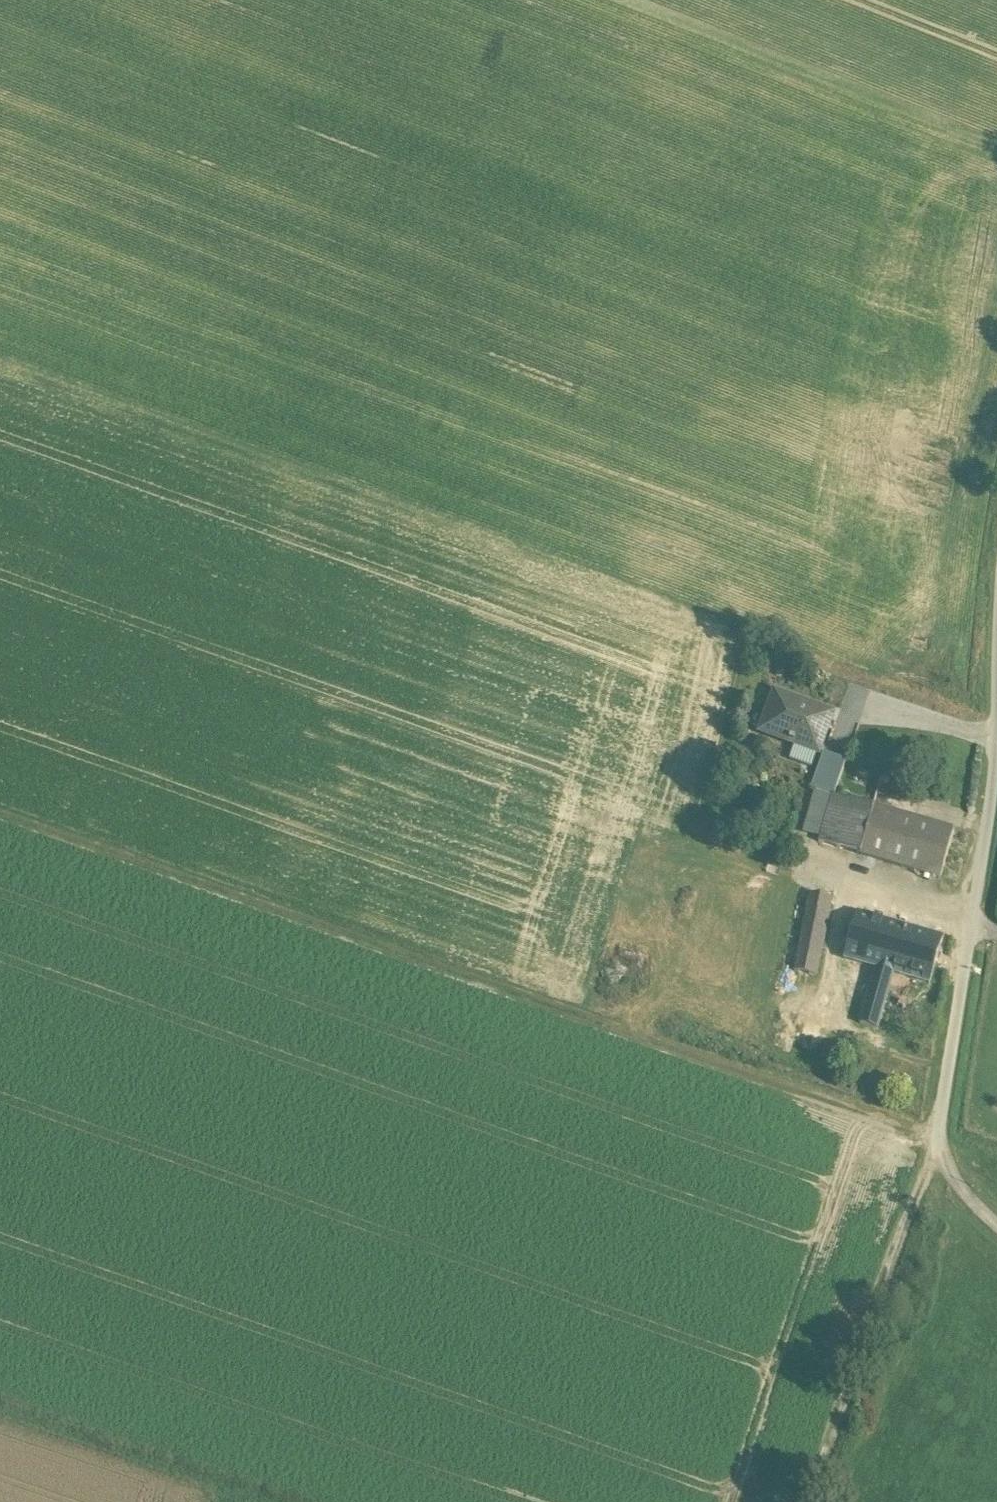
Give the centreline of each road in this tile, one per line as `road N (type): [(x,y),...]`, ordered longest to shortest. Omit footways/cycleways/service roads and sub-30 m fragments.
road 1 (track): [(935,1131),(0,806)]
road 2 (unclassified): [(996,759),(931,1150)]
road 3 (track): [(931,1150),(813,1501)]

